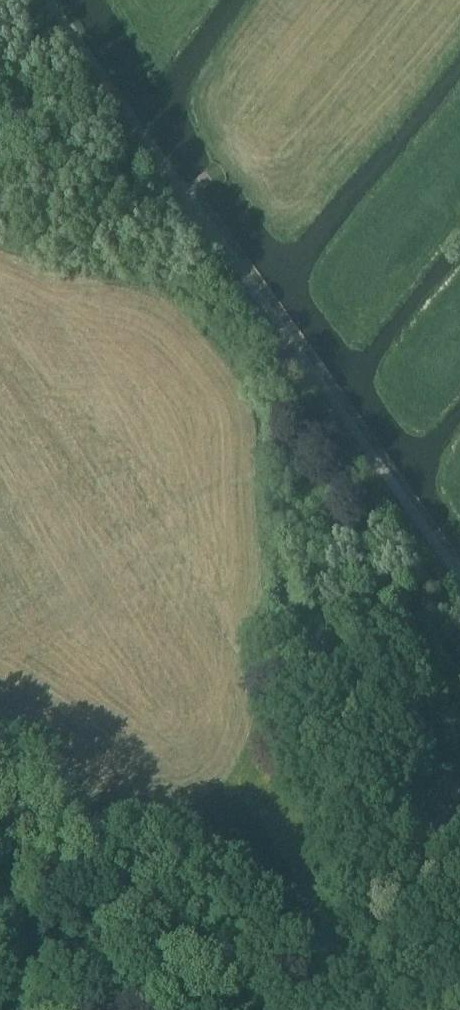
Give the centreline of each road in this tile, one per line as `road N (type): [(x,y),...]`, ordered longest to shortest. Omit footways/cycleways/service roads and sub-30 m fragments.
road 1 (unclassified): [(459,576),(46,0)]

